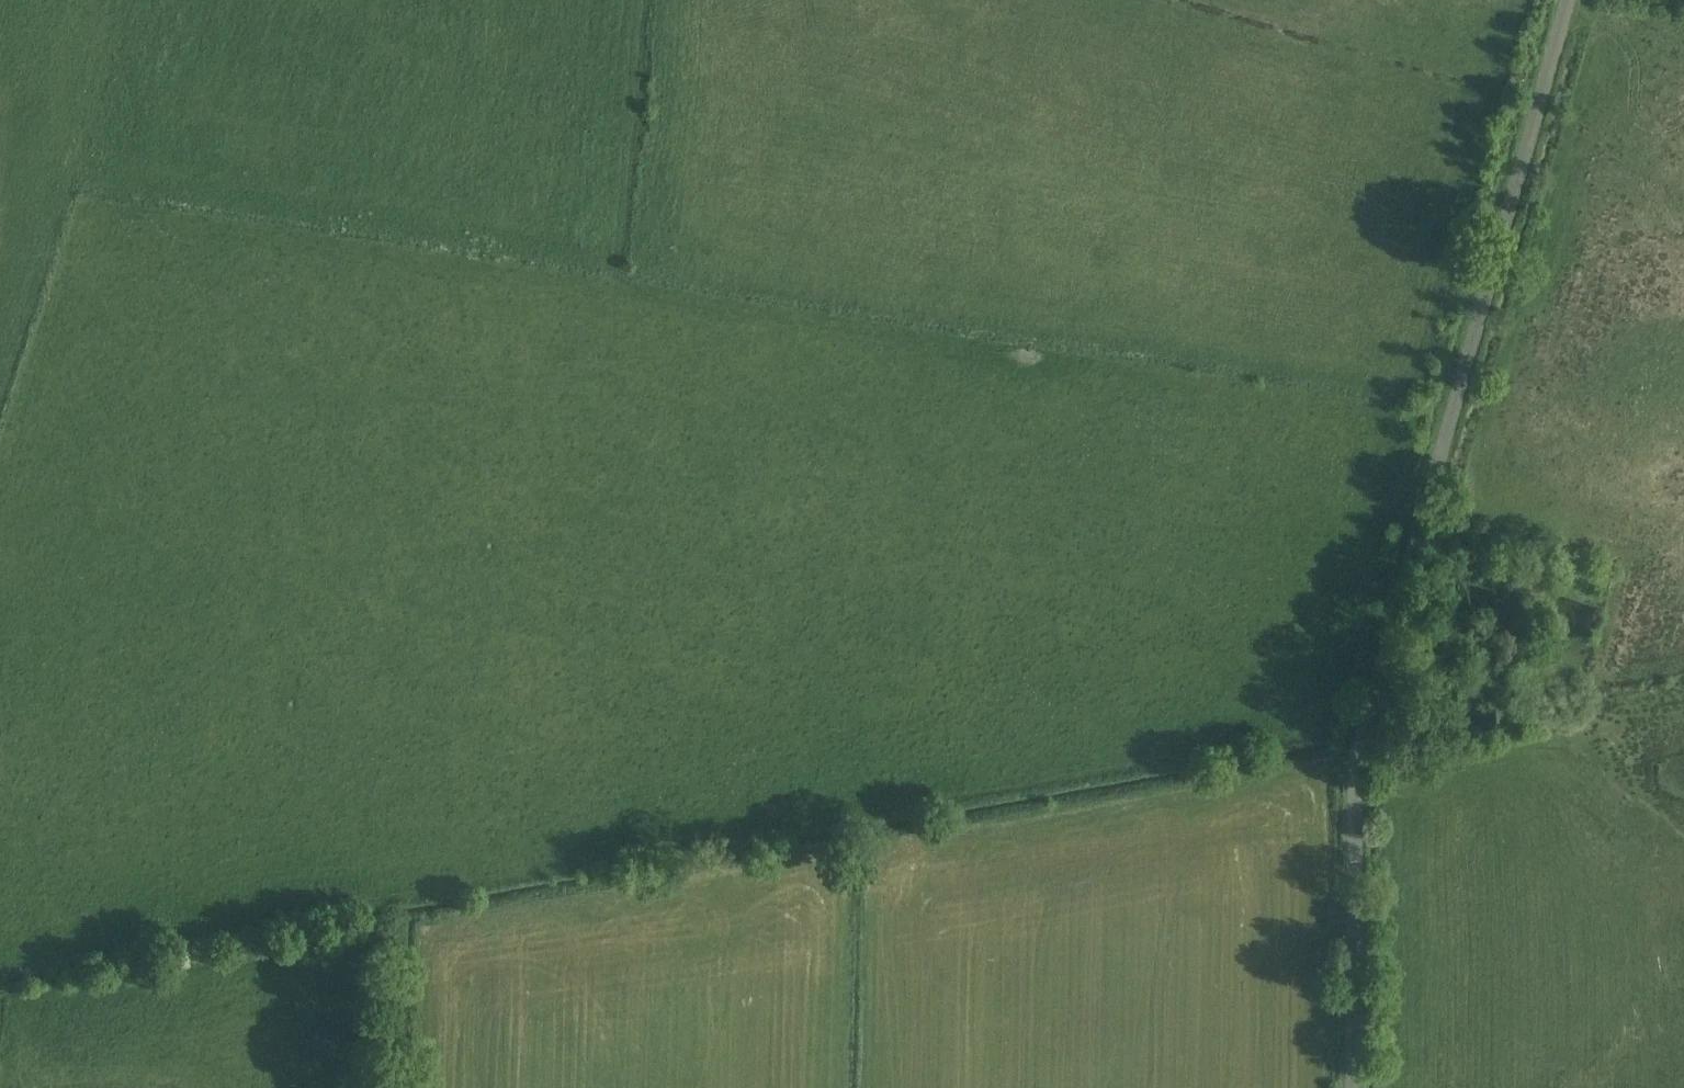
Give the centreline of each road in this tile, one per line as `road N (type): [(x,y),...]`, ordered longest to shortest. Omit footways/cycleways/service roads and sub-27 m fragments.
road 1 (unclassified): [(1351,1087),(1356,736),(1567,0)]
road 2 (track): [(388,907),(384,1087)]

